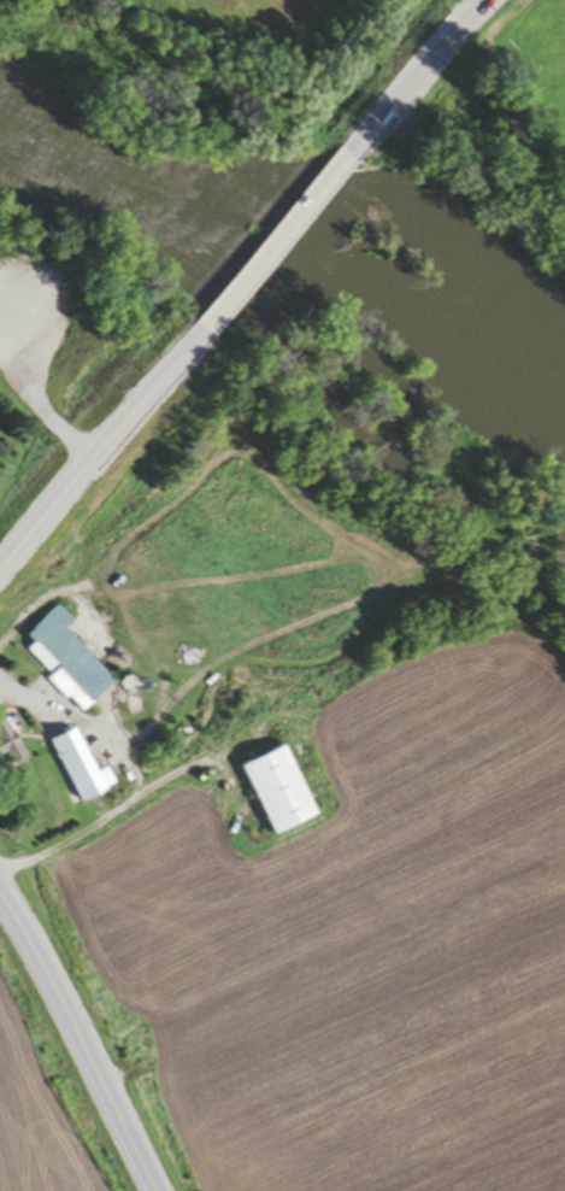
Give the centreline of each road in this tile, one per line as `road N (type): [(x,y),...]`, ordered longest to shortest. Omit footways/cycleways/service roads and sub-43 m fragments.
road 1 (secondary): [(158,1190),(0,884)]
road 2 (secondary): [(0,565),(201,332)]
road 3 (secondary): [(201,332),(352,152)]
road 4 (secondary): [(352,152),(491,0)]

